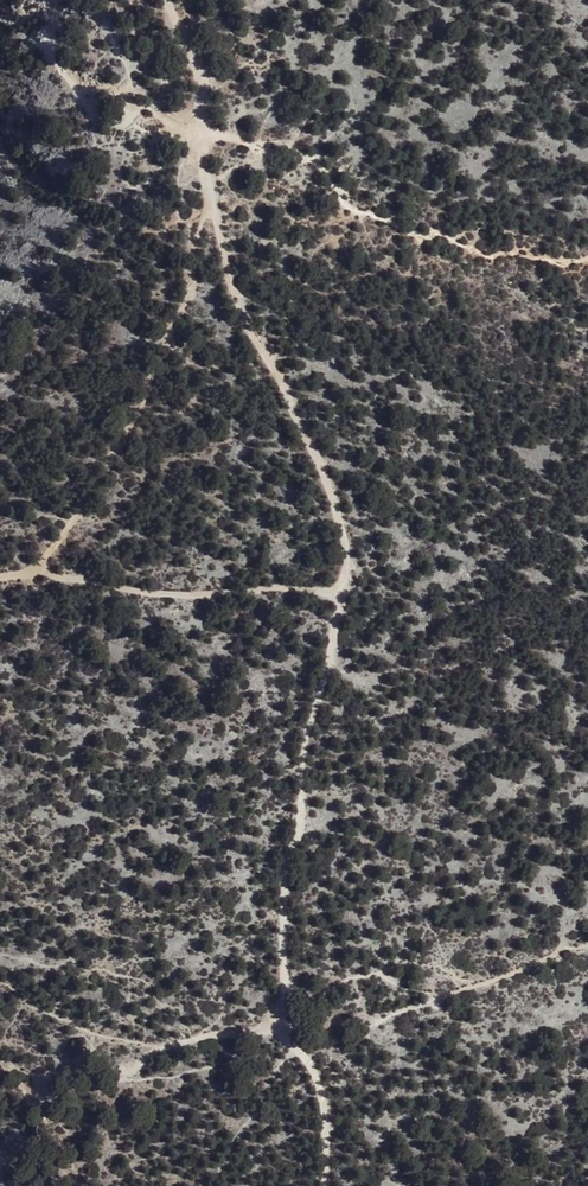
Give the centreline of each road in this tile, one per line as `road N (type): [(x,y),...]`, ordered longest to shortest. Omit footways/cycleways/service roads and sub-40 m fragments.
road 1 (track): [(211,195),(240,312),(337,506),(346,561),(310,745),(274,1022),(292,1045)]
road 2 (track): [(292,1045),(321,1087),(326,1185)]
road 3 (track): [(169,0),(199,77),(201,134)]

